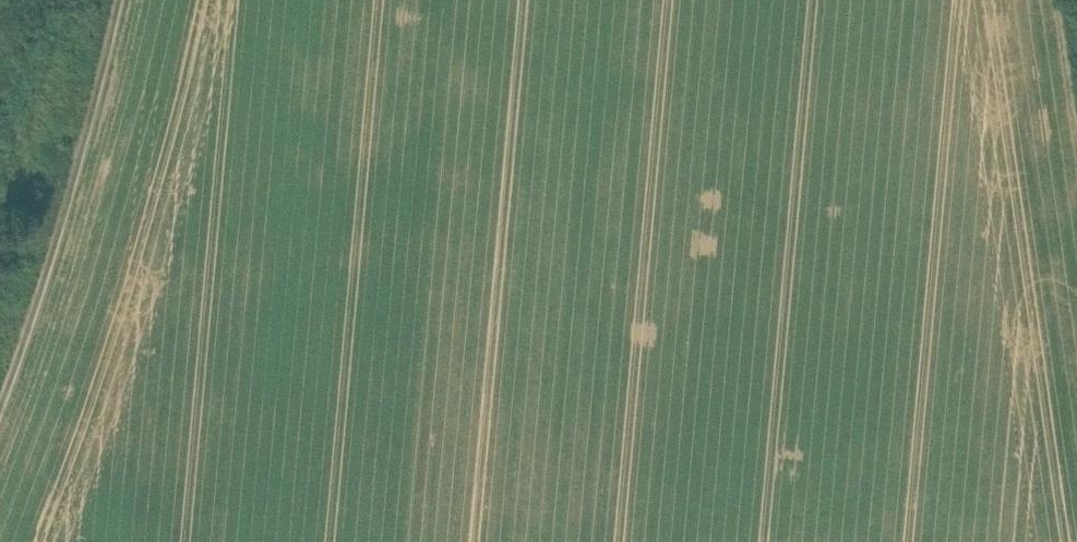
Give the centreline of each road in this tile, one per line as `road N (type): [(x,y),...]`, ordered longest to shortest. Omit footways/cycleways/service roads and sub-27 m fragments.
road 1 (track): [(0,397),(57,235),(113,0)]

